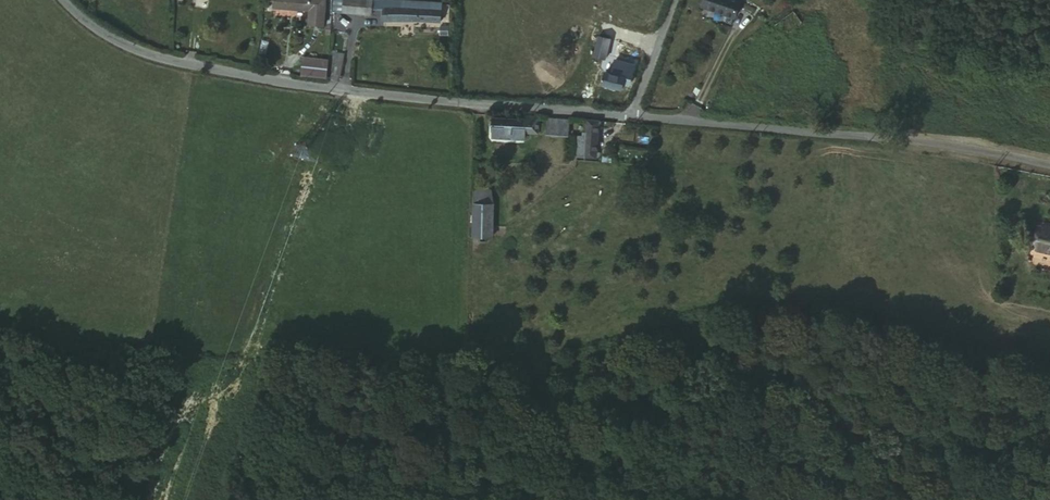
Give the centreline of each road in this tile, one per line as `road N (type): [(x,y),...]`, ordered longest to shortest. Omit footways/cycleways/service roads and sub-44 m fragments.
road 1 (unclassified): [(63,0),(145,53),(273,81),(628,112)]
road 2 (unclassified): [(628,112),(1049,162)]

